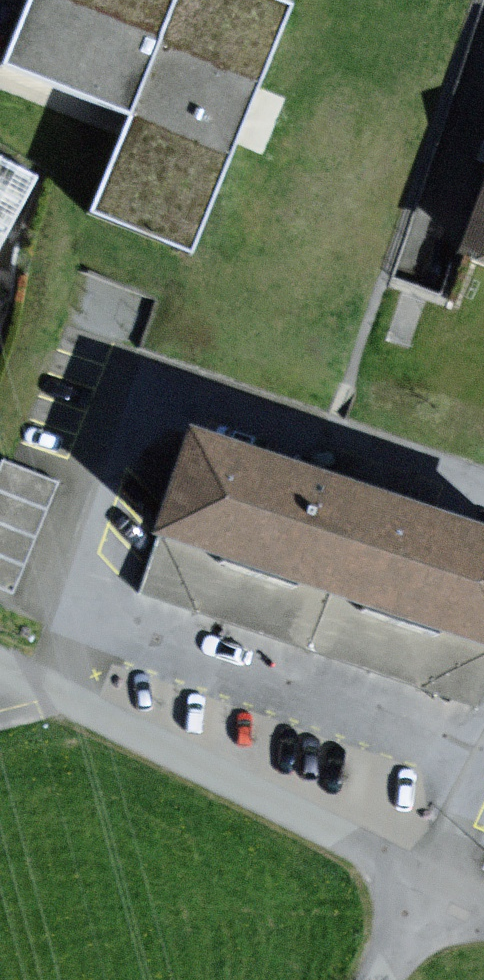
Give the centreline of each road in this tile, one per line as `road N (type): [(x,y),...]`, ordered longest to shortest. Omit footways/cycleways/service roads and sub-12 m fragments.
road 1 (residential): [(0,669),(433,878)]

